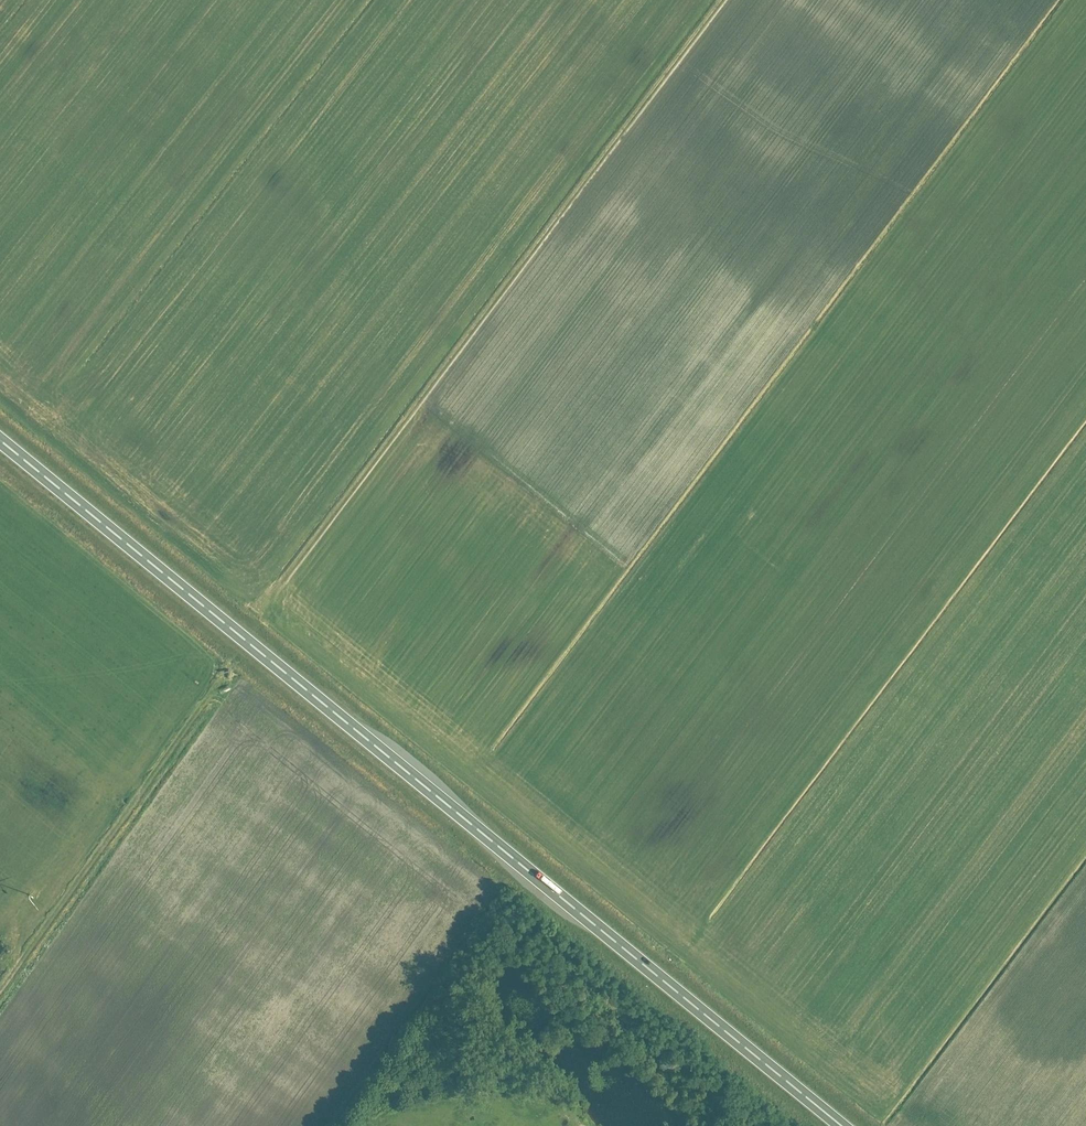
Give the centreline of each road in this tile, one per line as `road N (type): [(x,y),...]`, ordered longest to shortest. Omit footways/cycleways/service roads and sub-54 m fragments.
road 1 (trunk): [(843,1125),(0,441)]
road 2 (track): [(719,0),(309,544),(266,620)]
road 3 (track): [(235,663),(0,994)]

